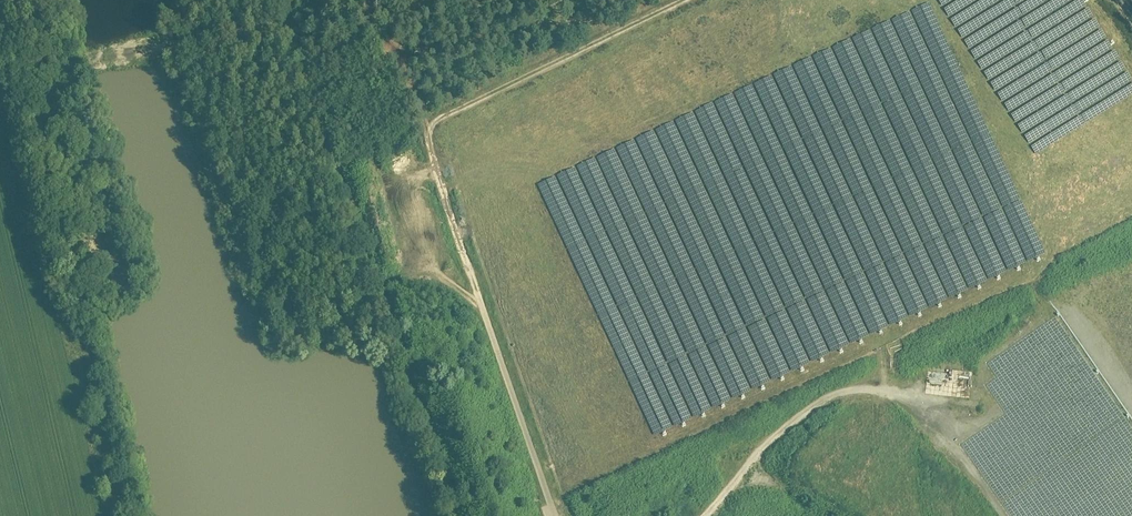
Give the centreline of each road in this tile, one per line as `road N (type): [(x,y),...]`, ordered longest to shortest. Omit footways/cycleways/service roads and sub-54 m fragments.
road 1 (track): [(685,0),(438,120),(430,131),(454,230),(551,515)]
road 2 (track): [(950,403),(869,390),(836,395),(770,444),(705,515)]
road 3 (track): [(901,515),(877,473),(869,390)]

